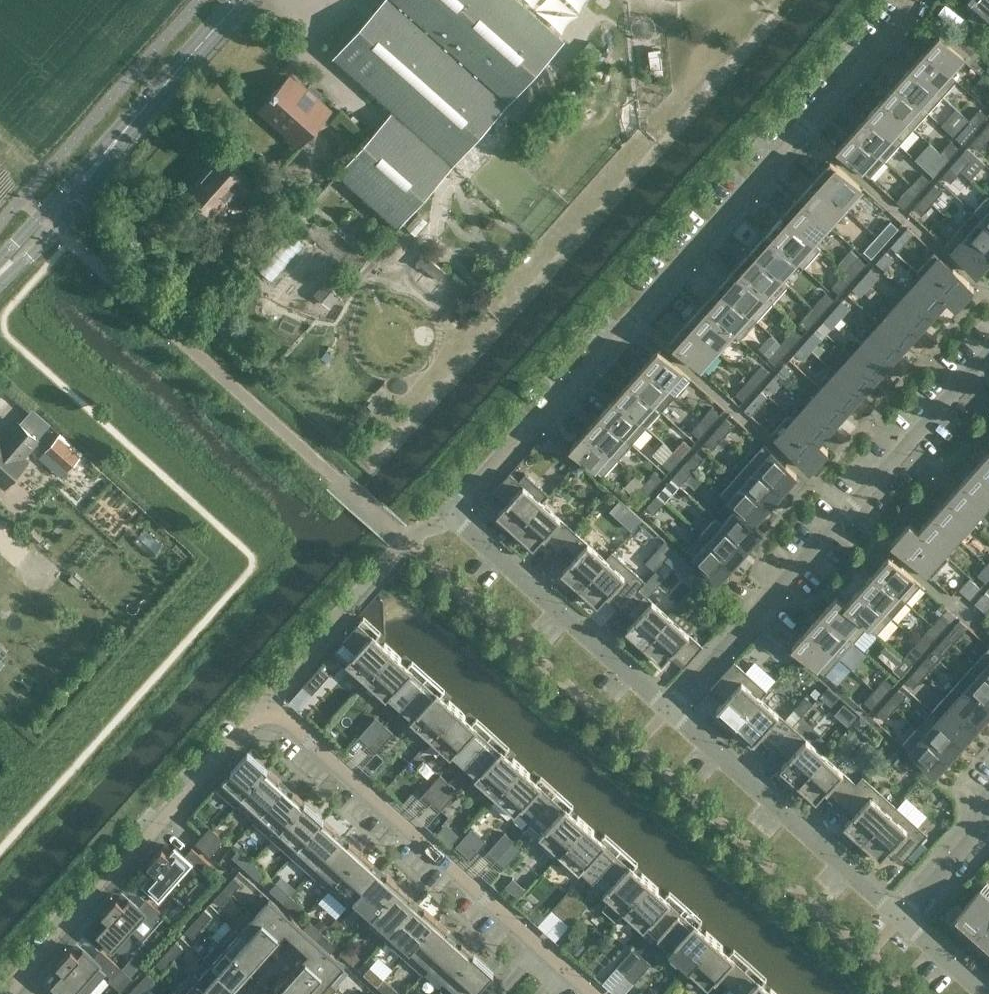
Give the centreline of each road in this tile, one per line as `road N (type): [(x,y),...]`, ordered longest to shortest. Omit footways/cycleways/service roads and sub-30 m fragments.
road 1 (residential): [(668,711),(453,511),(915,0)]
road 2 (residential): [(668,711),(988,352)]
road 3 (residential): [(7,993),(249,724),(271,716)]
road 4 (tertiary): [(0,273),(241,0)]
road 5 (residential): [(542,949),(271,716)]
road 6 (residential): [(899,920),(668,711)]
road 7 (residential): [(899,920),(974,837),(975,813),(988,793)]

